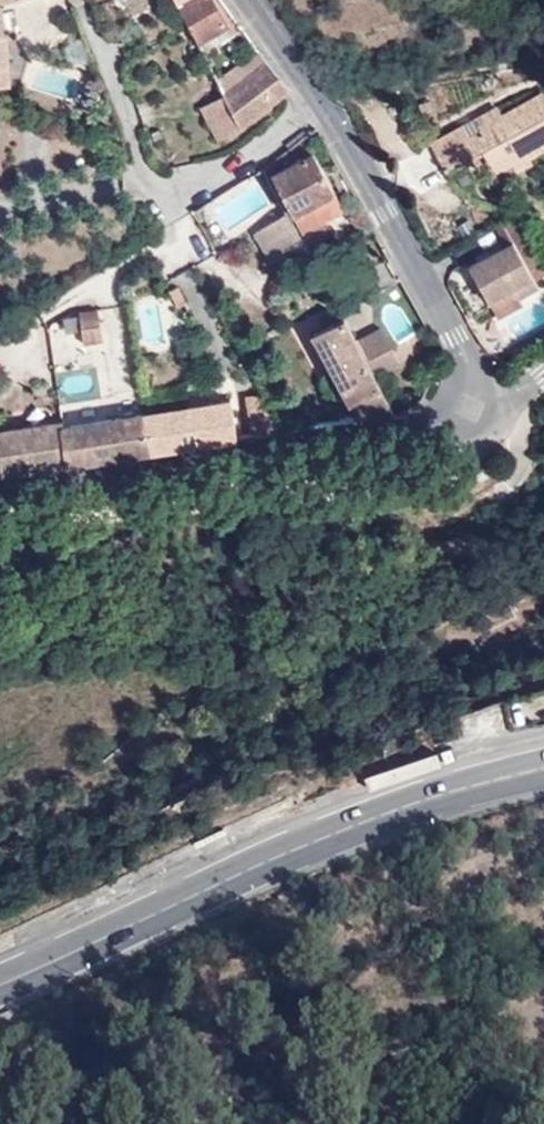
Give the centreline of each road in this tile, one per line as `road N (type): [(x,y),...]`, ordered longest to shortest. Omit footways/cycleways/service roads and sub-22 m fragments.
road 1 (primary): [(0,982),(310,840),(543,767)]
road 2 (residential): [(0,496),(431,425),(475,407)]
road 3 (residential): [(249,0),(324,105),(386,211),(455,338),(475,407)]

